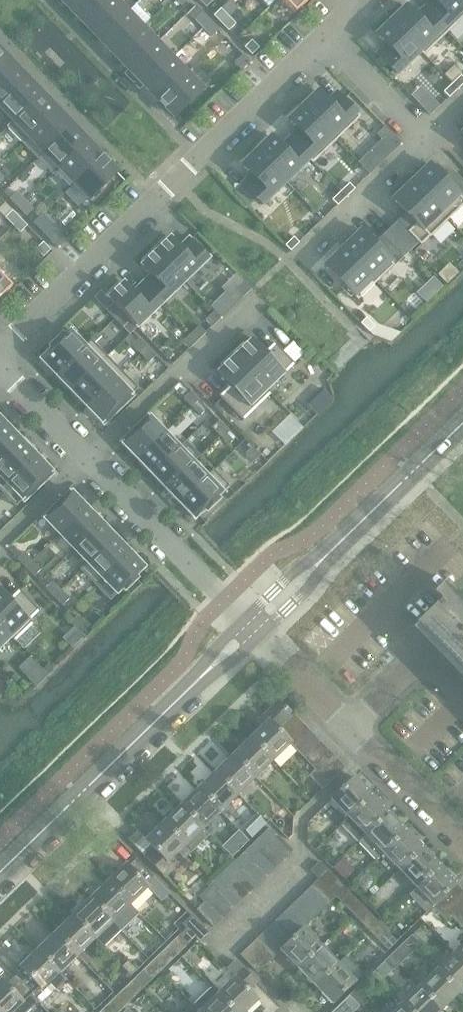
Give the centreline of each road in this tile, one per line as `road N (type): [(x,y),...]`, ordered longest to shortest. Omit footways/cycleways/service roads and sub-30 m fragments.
road 1 (residential): [(0,348),(326,35)]
road 2 (tertiary): [(0,871),(201,676)]
road 3 (residential): [(254,298),(89,460)]
road 4 (residential): [(244,621),(89,460)]
road 5 (tertiary): [(329,552),(462,421)]
road 6 (residential): [(426,139),(296,255)]
road 7 (residential): [(462,848),(347,729)]
road 8 (residential): [(326,35),(426,139)]
road 9 (residential): [(89,460),(0,364)]
road 10 (residential): [(347,729),(258,639)]
road 11 (residential): [(89,460),(0,545)]

